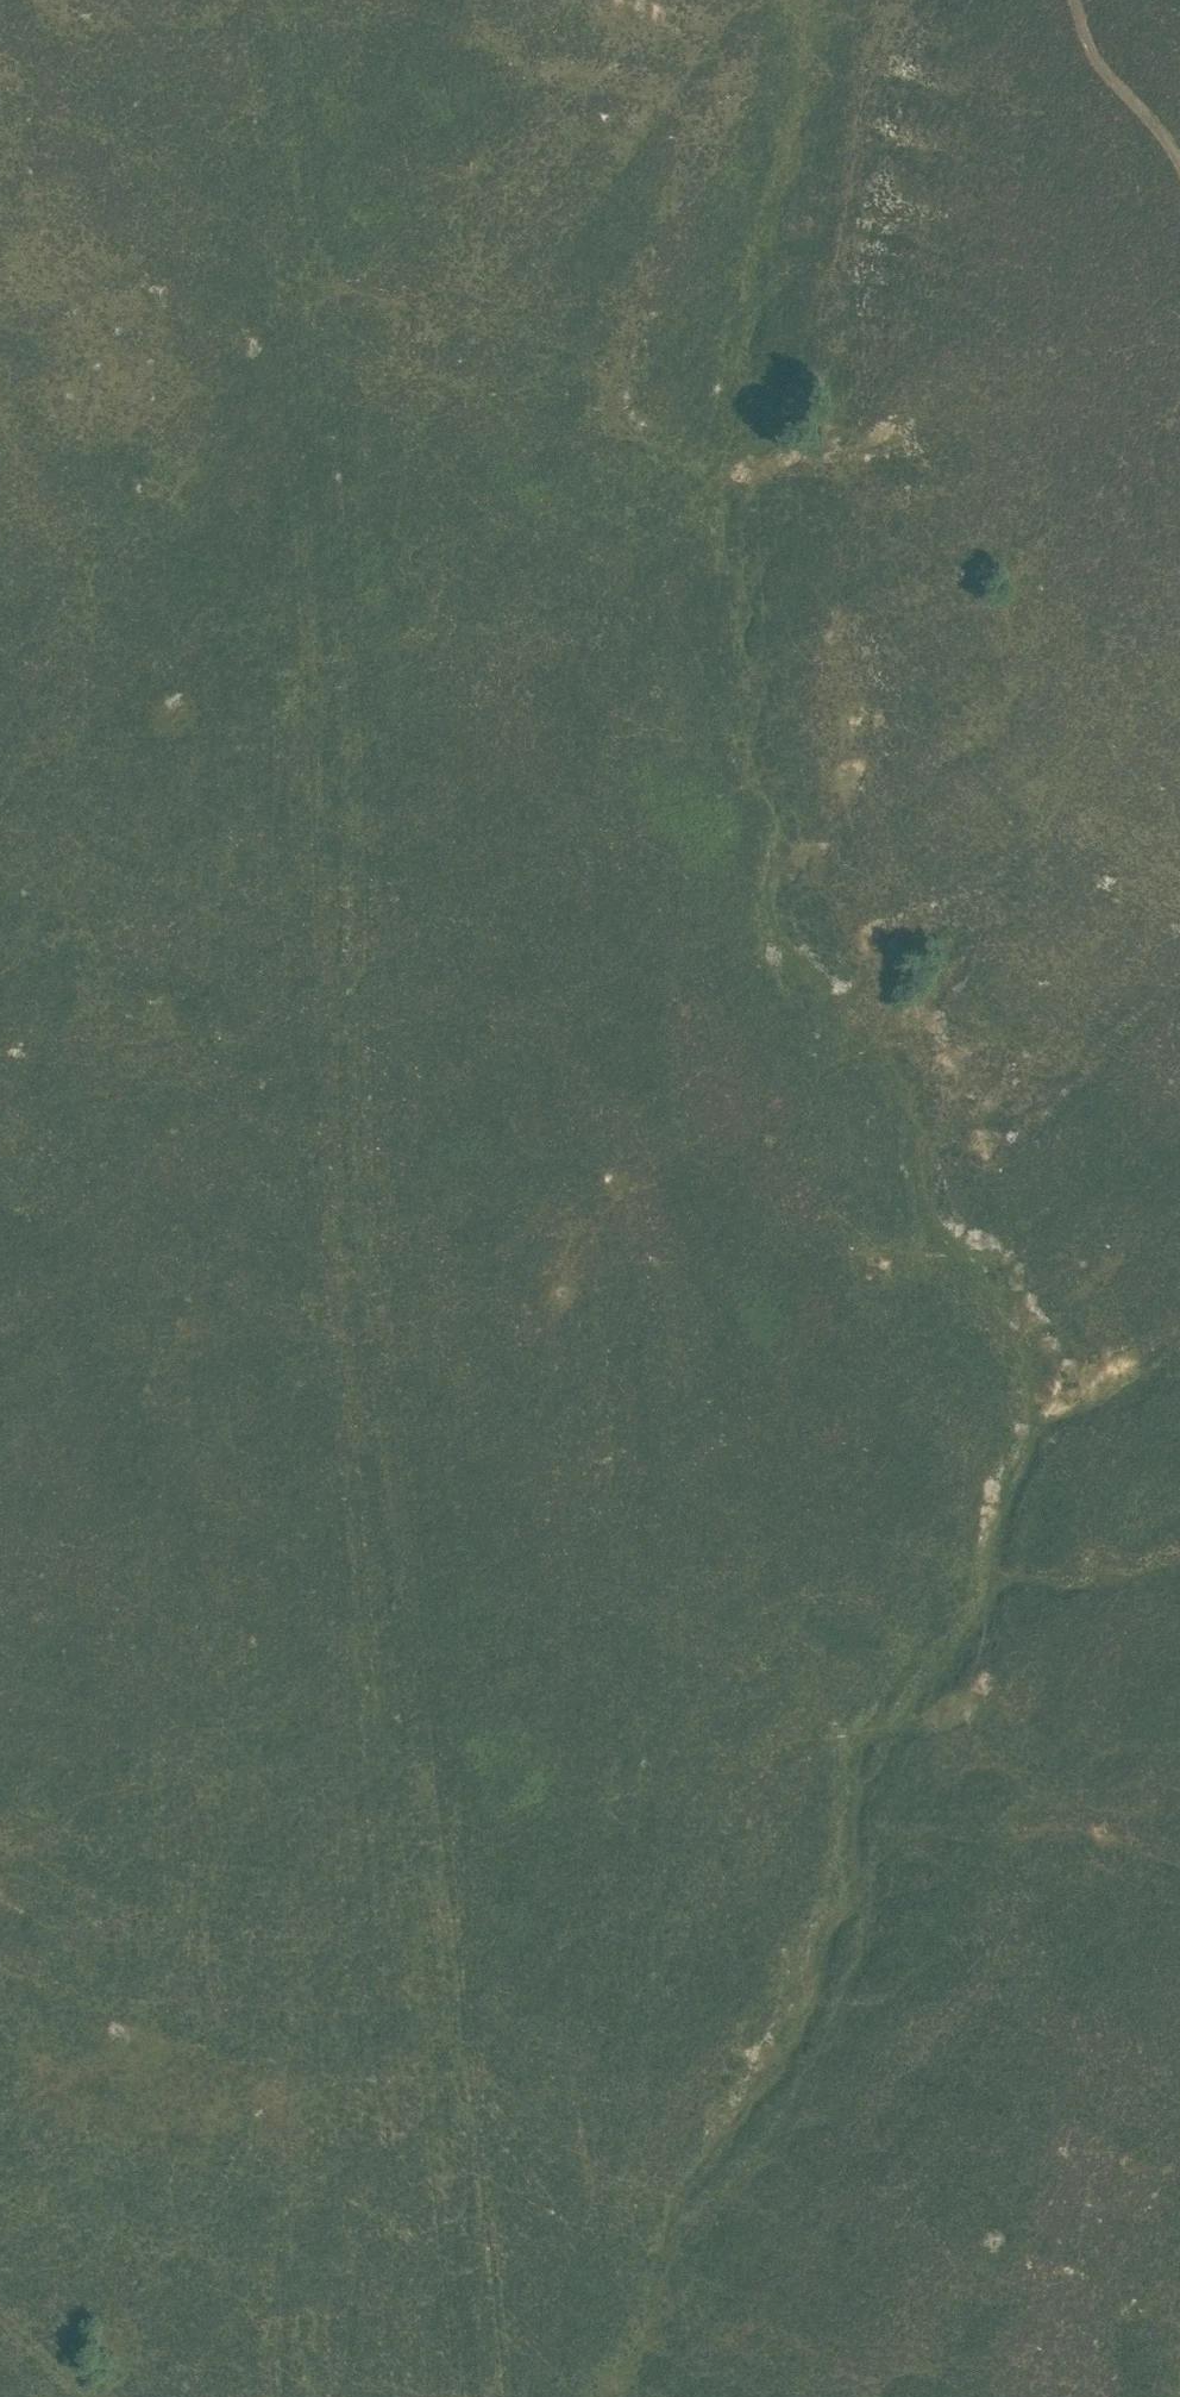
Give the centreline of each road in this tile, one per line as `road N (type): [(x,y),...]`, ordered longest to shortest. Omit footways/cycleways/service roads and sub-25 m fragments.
road 1 (track): [(1076,0),(1096,59),(1179,159)]

